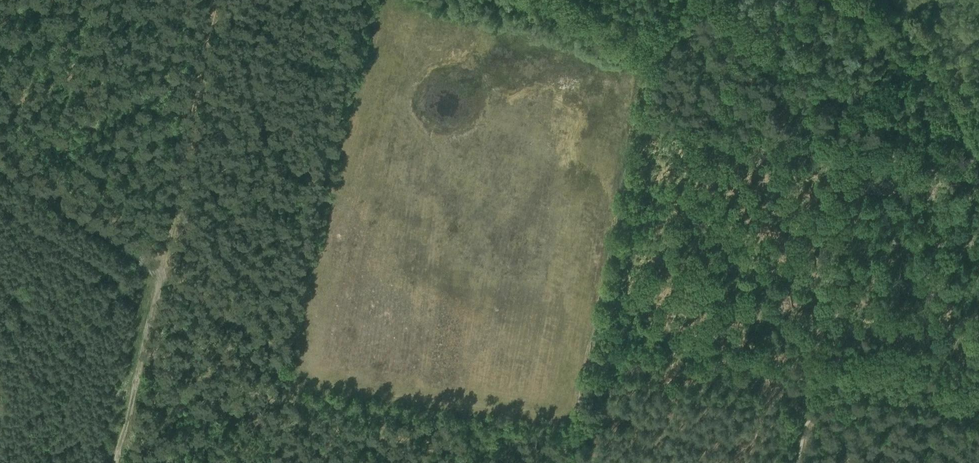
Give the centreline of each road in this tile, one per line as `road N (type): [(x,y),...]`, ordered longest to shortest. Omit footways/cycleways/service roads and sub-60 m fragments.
road 1 (track): [(0,171),(161,275),(137,365),(314,408),(569,447)]
road 2 (track): [(657,47),(586,365)]
road 3 (track): [(586,365),(795,386),(805,427)]

